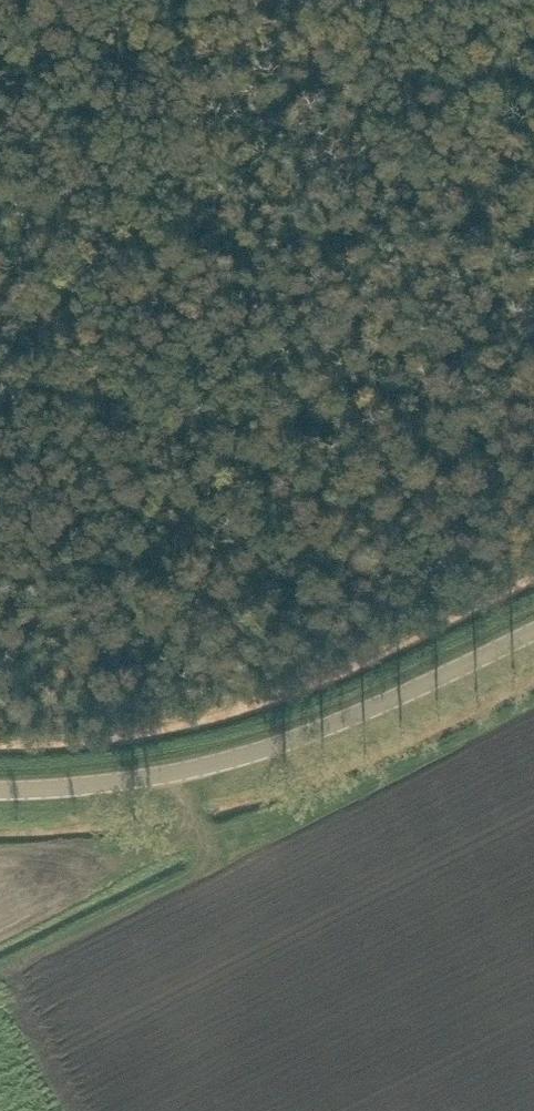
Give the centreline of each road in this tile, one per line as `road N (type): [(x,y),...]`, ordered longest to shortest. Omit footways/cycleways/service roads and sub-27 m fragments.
road 1 (unclassified): [(0,790),(128,782),(273,747),(533,631)]
road 2 (track): [(20,968),(196,877),(206,860),(169,774)]

